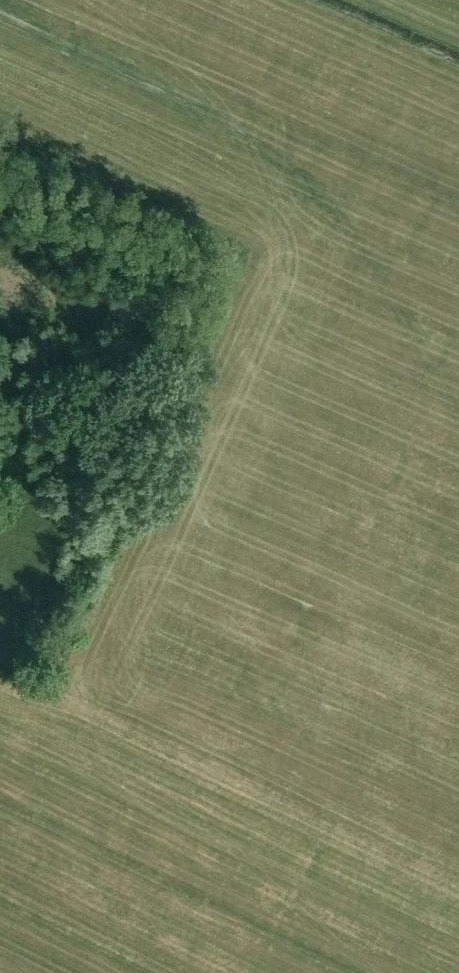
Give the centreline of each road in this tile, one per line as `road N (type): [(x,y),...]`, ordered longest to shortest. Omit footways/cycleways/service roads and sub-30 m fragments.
road 1 (track): [(0,680),(458,893)]

